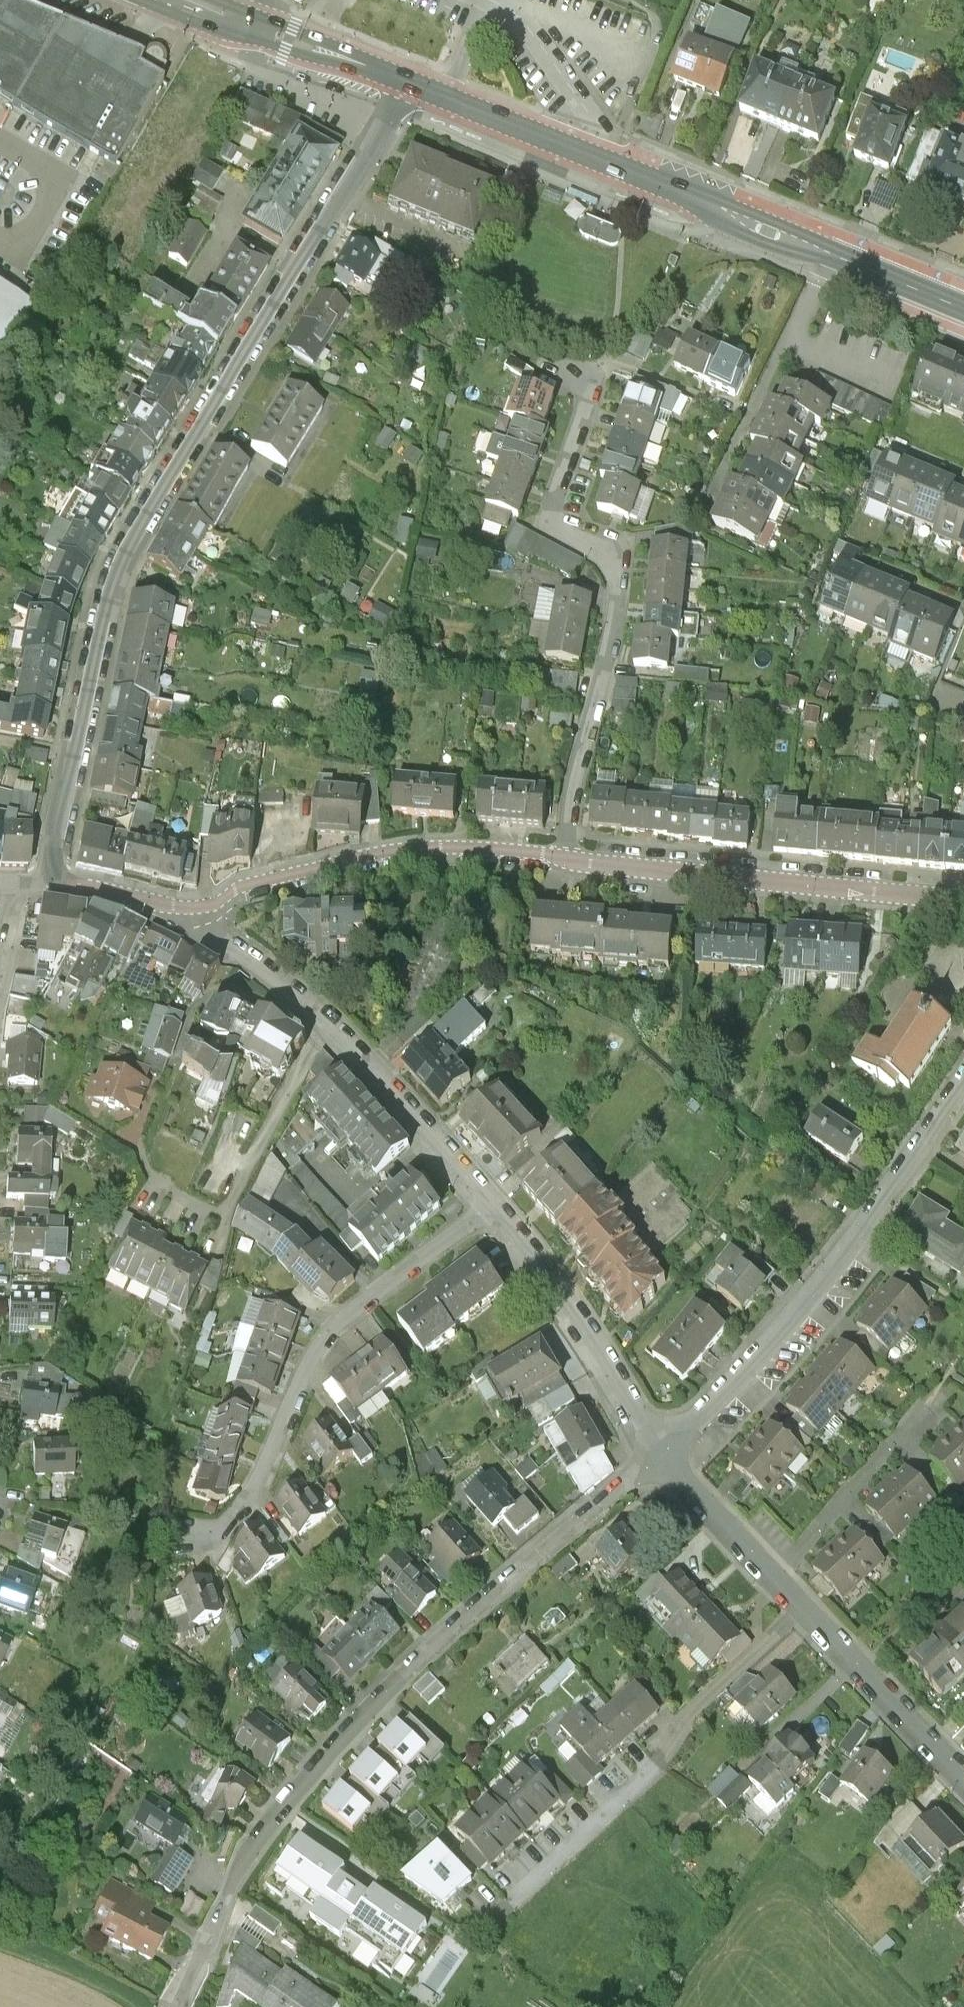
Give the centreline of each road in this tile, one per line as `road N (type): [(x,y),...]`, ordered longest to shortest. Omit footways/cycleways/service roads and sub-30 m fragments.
road 1 (residential): [(48,890),(110,592),(133,539),(406,84)]
road 2 (residential): [(664,1475),(486,1623),(345,1762),(283,1837),(175,2006)]
road 3 (primary): [(406,84),(963,317)]
road 4 (residential): [(603,374),(555,523),(563,539),(610,568),(620,599),(569,873)]
road 5 (residential): [(963,1094),(817,1307),(664,1475)]
road 6 (residential): [(498,1225),(340,1353),(254,1521),(228,1539),(194,1544)]
road 7 (residential): [(199,915),(213,947),(330,1039),(498,1225)]
road 8 (residential): [(809,1627),(702,1725),(661,1786),(523,1916)]
road 9 (residential): [(963,913),(569,873)]
road 10 (residential): [(569,873),(429,865),(199,915)]
road 11 (residential): [(498,1225),(596,1352),(664,1475)]
road 12 (residential): [(780,1597),(927,1433)]
road 13 (residential): [(664,1475),(780,1597)]
road 14 (residential): [(199,915),(48,890)]
road 15 (residential): [(868,1690),(963,1793)]
road 16 (residential): [(963,1599),(868,1690)]
road 17 (primary): [(239,38),(340,70),(358,64)]
road 18 (primary): [(358,64),(347,48),(249,13)]

